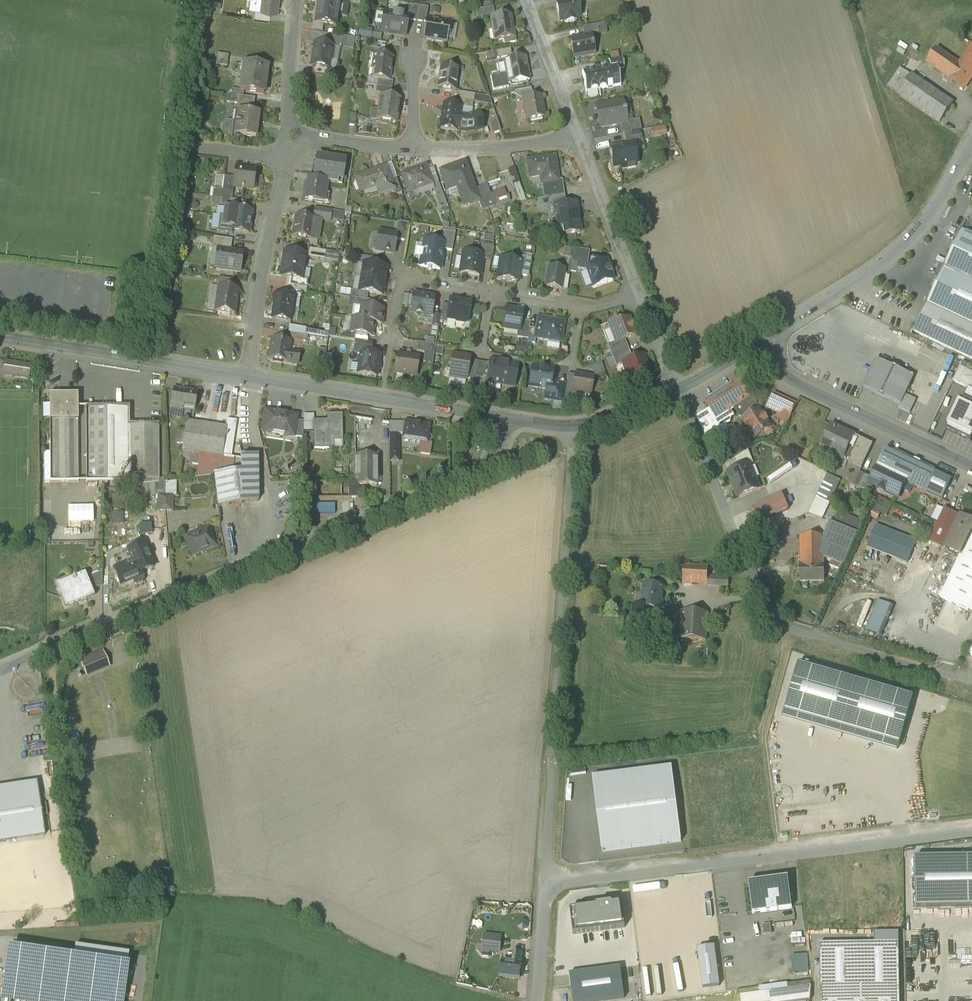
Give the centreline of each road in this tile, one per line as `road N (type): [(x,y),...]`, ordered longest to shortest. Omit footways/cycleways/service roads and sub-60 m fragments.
road 1 (residential): [(507,420),(501,446),(459,483),(0,669)]
road 2 (residential): [(971,680),(794,629),(767,609),(678,391)]
road 3 (residential): [(544,886),(971,832)]
road 4 (residential): [(640,294),(597,309),(413,280),(399,292),(391,339)]
road 5 (residential): [(289,137),(413,148),(540,144),(580,135)]
road 6 (residential): [(971,148),(935,214),(898,253),(766,344)]
road 7 (residential): [(507,420),(242,375)]
road 8 (residential): [(242,375),(0,336)]
road 9 (residential): [(971,465),(798,385),(766,344)]
road 10 (residential): [(284,161),(242,375)]
road 11 (residential): [(678,391),(572,429),(507,420)]
road 12 (residential): [(580,135),(640,294)]
road 13 (residential): [(529,0),(580,135)]
road 14 (residential): [(295,0),(289,137)]

